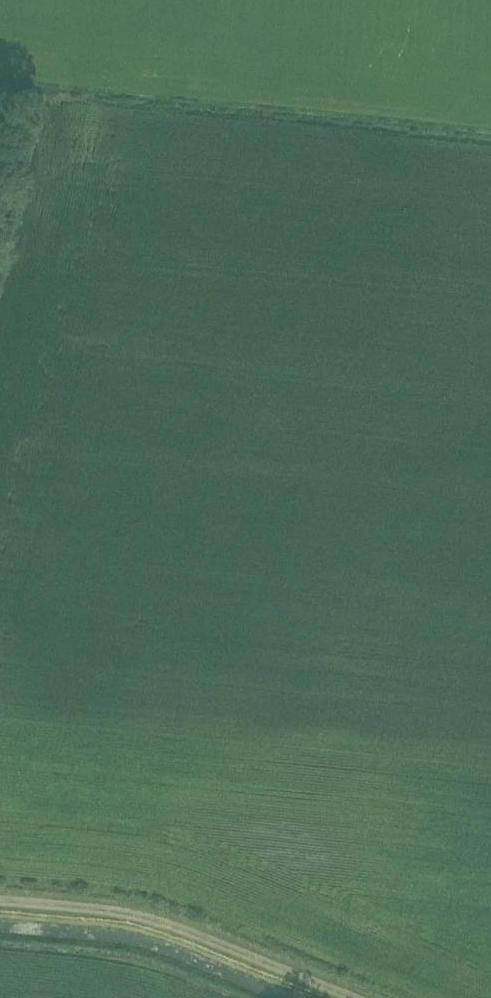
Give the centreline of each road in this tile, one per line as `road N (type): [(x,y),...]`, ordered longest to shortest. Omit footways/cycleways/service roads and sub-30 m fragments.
road 1 (unclassified): [(355,997),(124,904),(0,892)]

